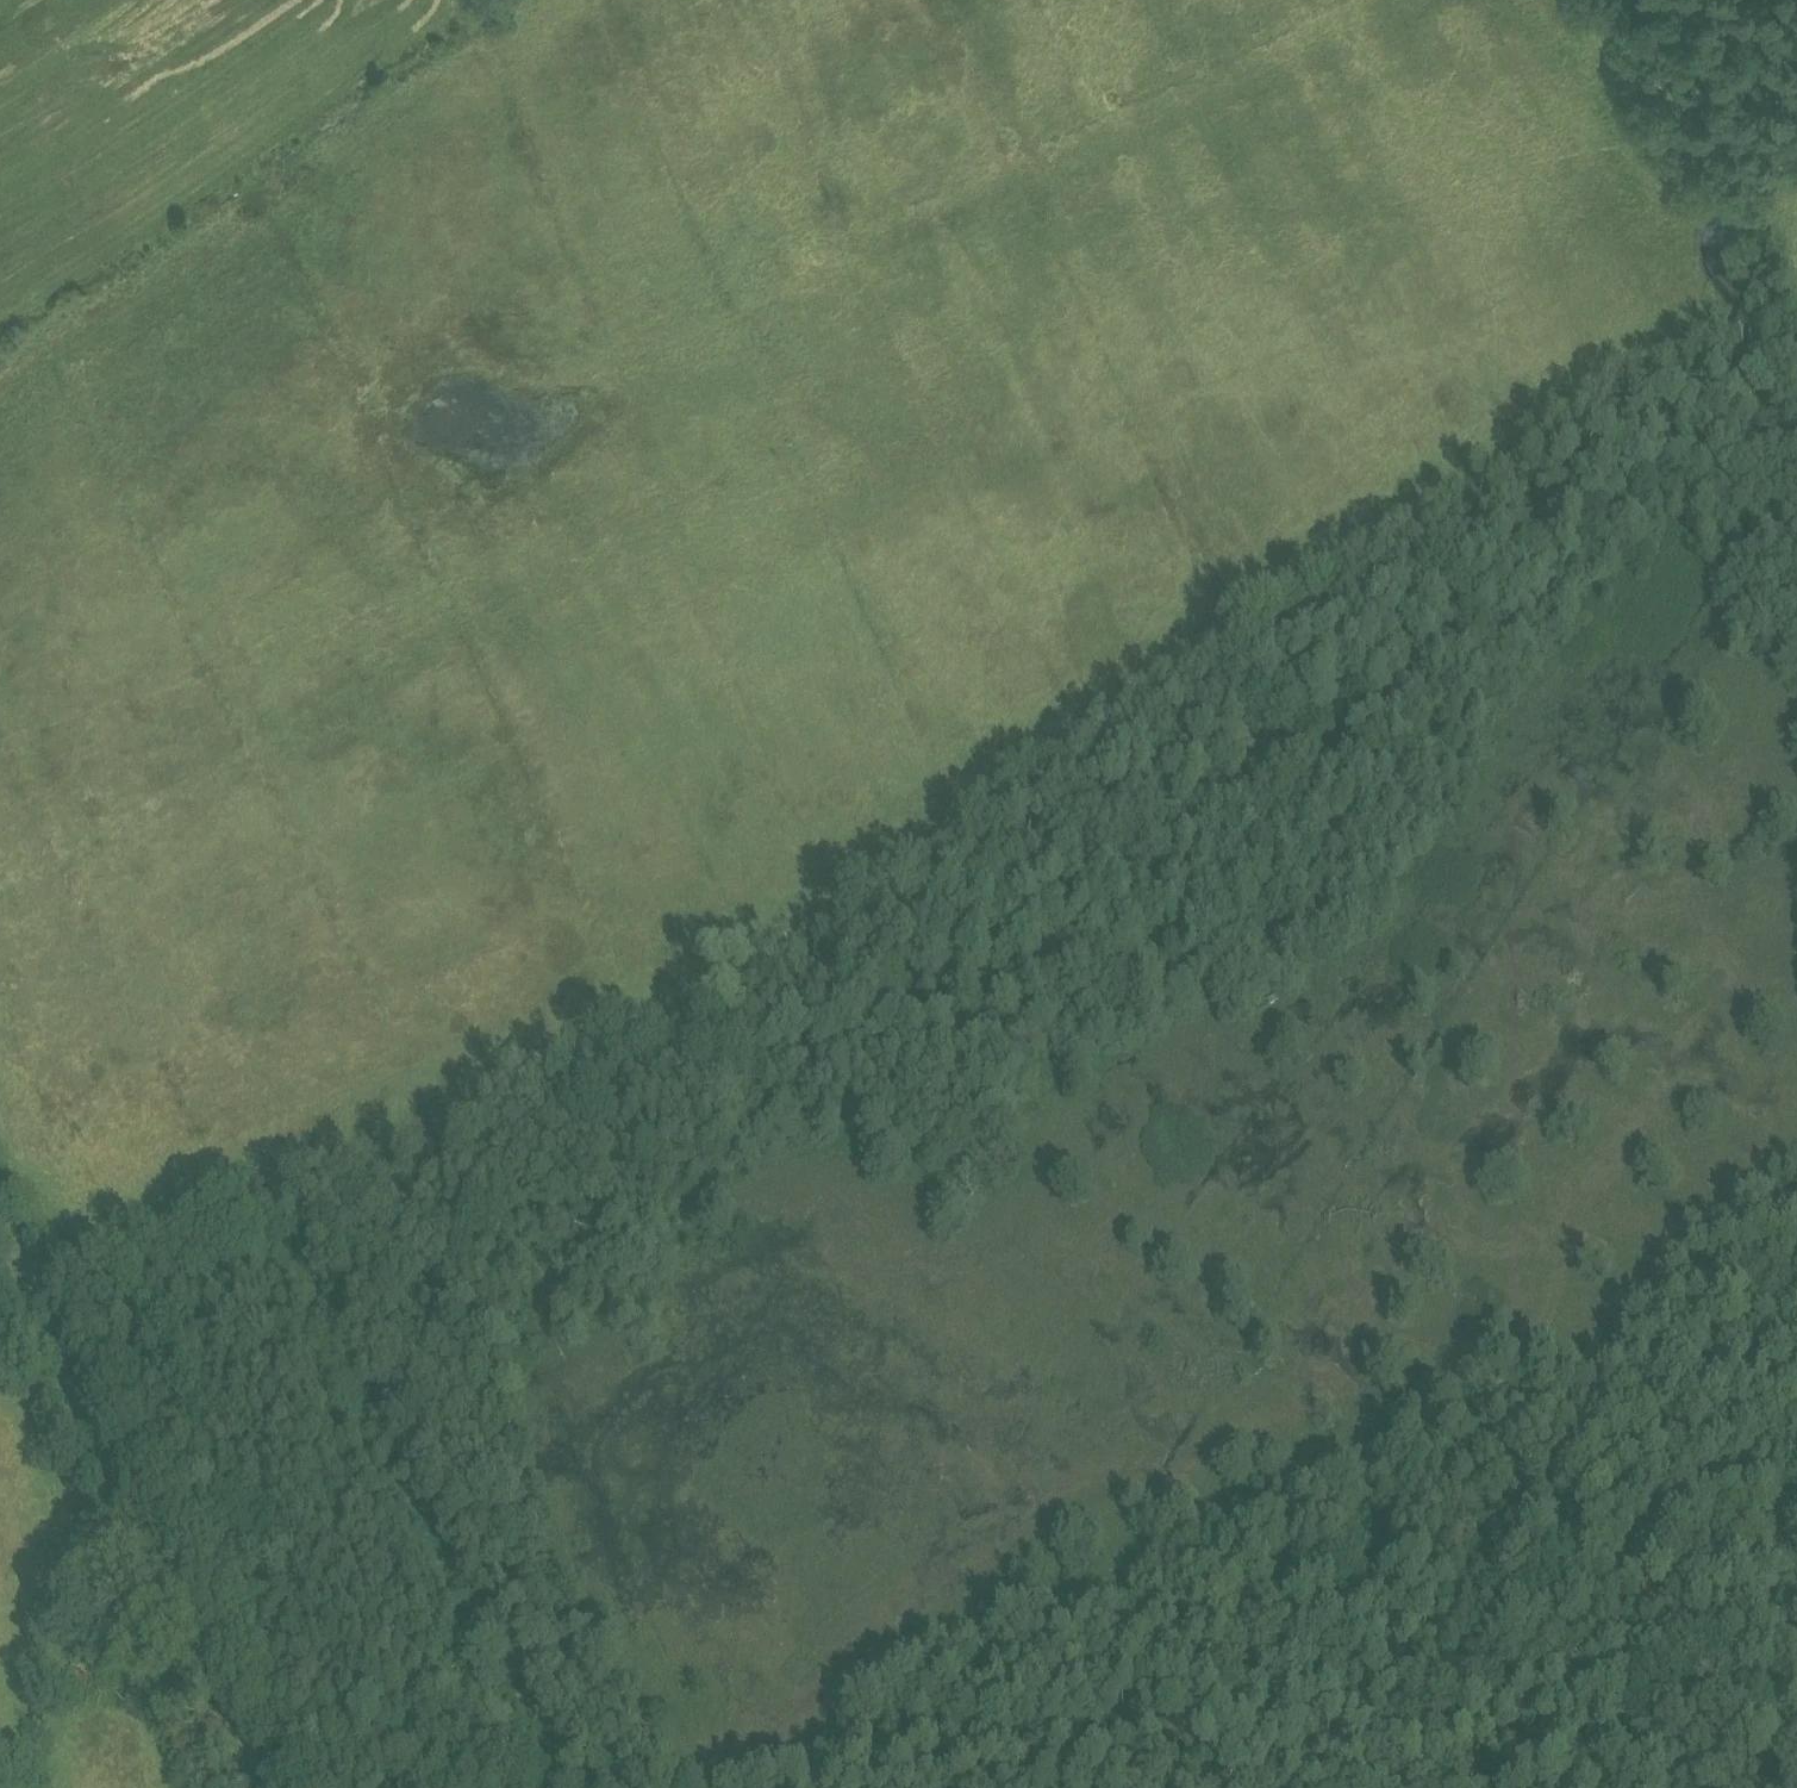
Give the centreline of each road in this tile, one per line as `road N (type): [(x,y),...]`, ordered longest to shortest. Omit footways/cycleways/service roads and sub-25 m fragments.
road 1 (track): [(271,1787),(0,1226)]
road 2 (track): [(1796,380),(1716,232),(1796,163)]

